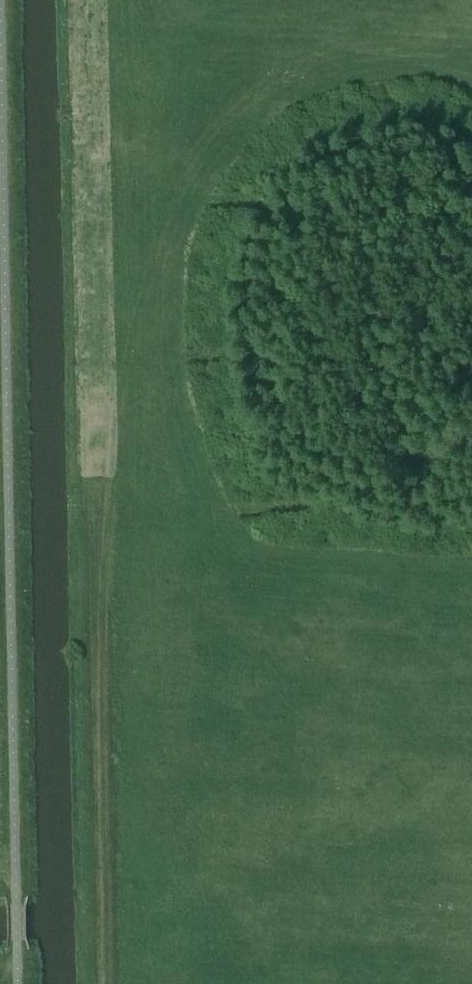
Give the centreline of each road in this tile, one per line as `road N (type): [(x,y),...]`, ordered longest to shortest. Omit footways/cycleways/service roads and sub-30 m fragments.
road 1 (track): [(94,0),(104,983)]

